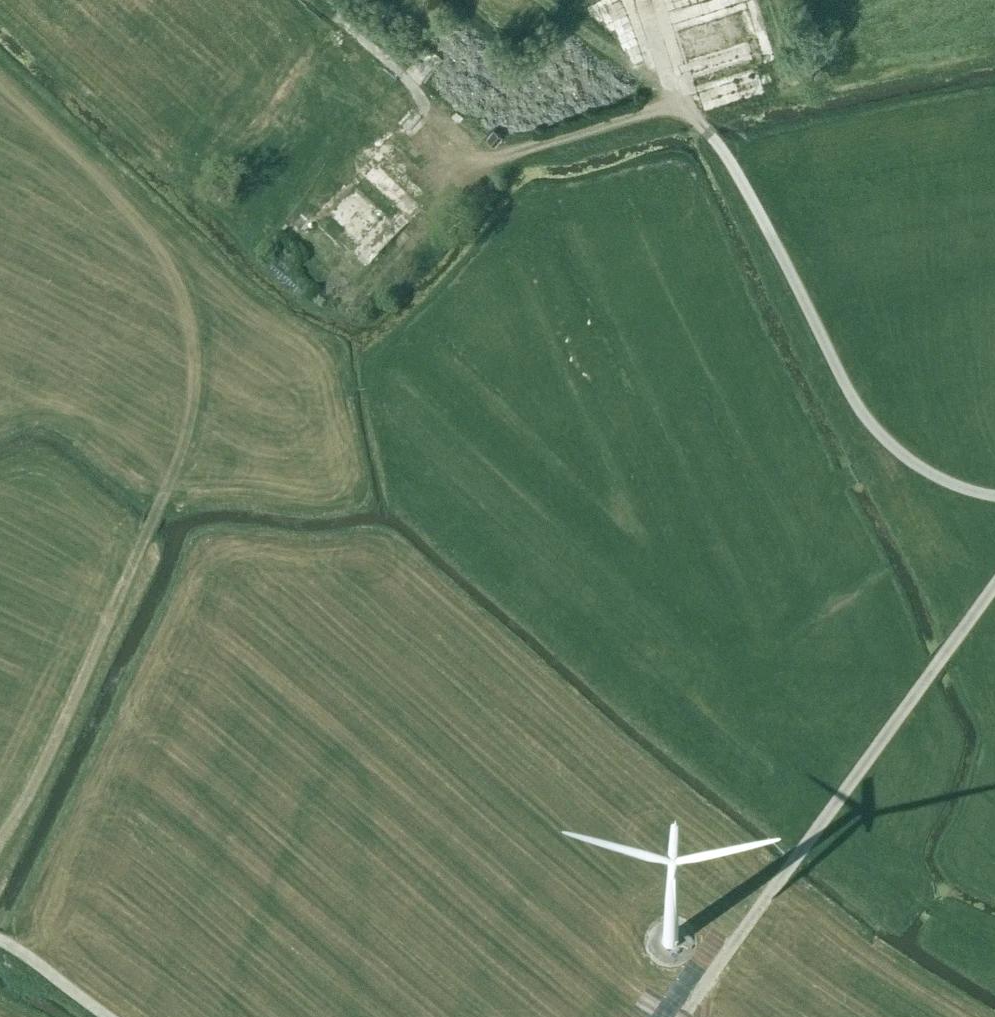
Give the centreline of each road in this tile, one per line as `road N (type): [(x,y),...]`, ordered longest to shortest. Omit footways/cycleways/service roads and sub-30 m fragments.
road 1 (unclassified): [(994,500),(914,469),(879,438),(725,158),(676,105),(511,161)]
road 2 (track): [(688,1016),(994,587)]
road 3 (track): [(0,946),(104,1016)]

